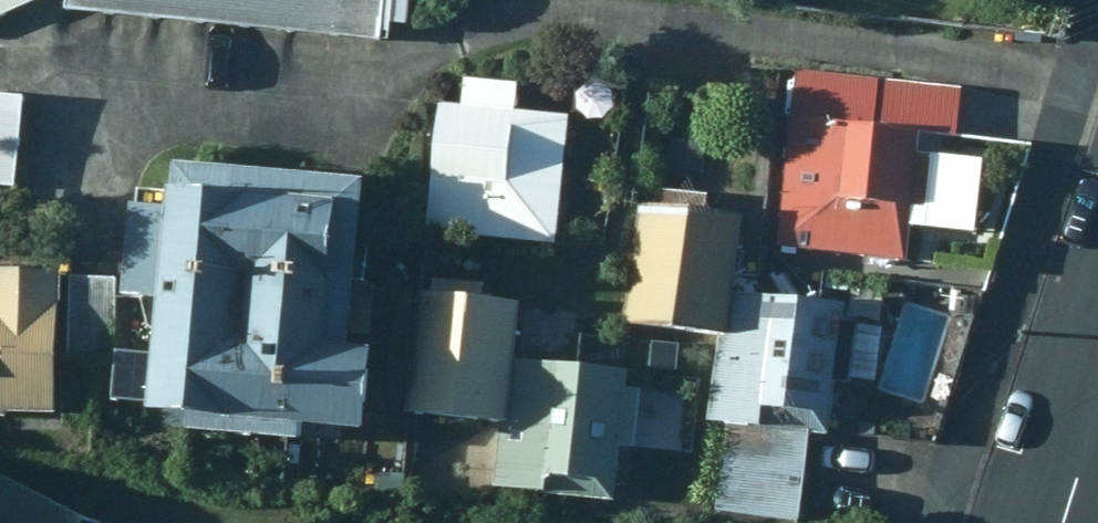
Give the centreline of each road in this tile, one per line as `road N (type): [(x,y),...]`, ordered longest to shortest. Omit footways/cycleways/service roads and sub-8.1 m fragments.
road 1 (tertiary): [(1062,522),(1097,406)]

